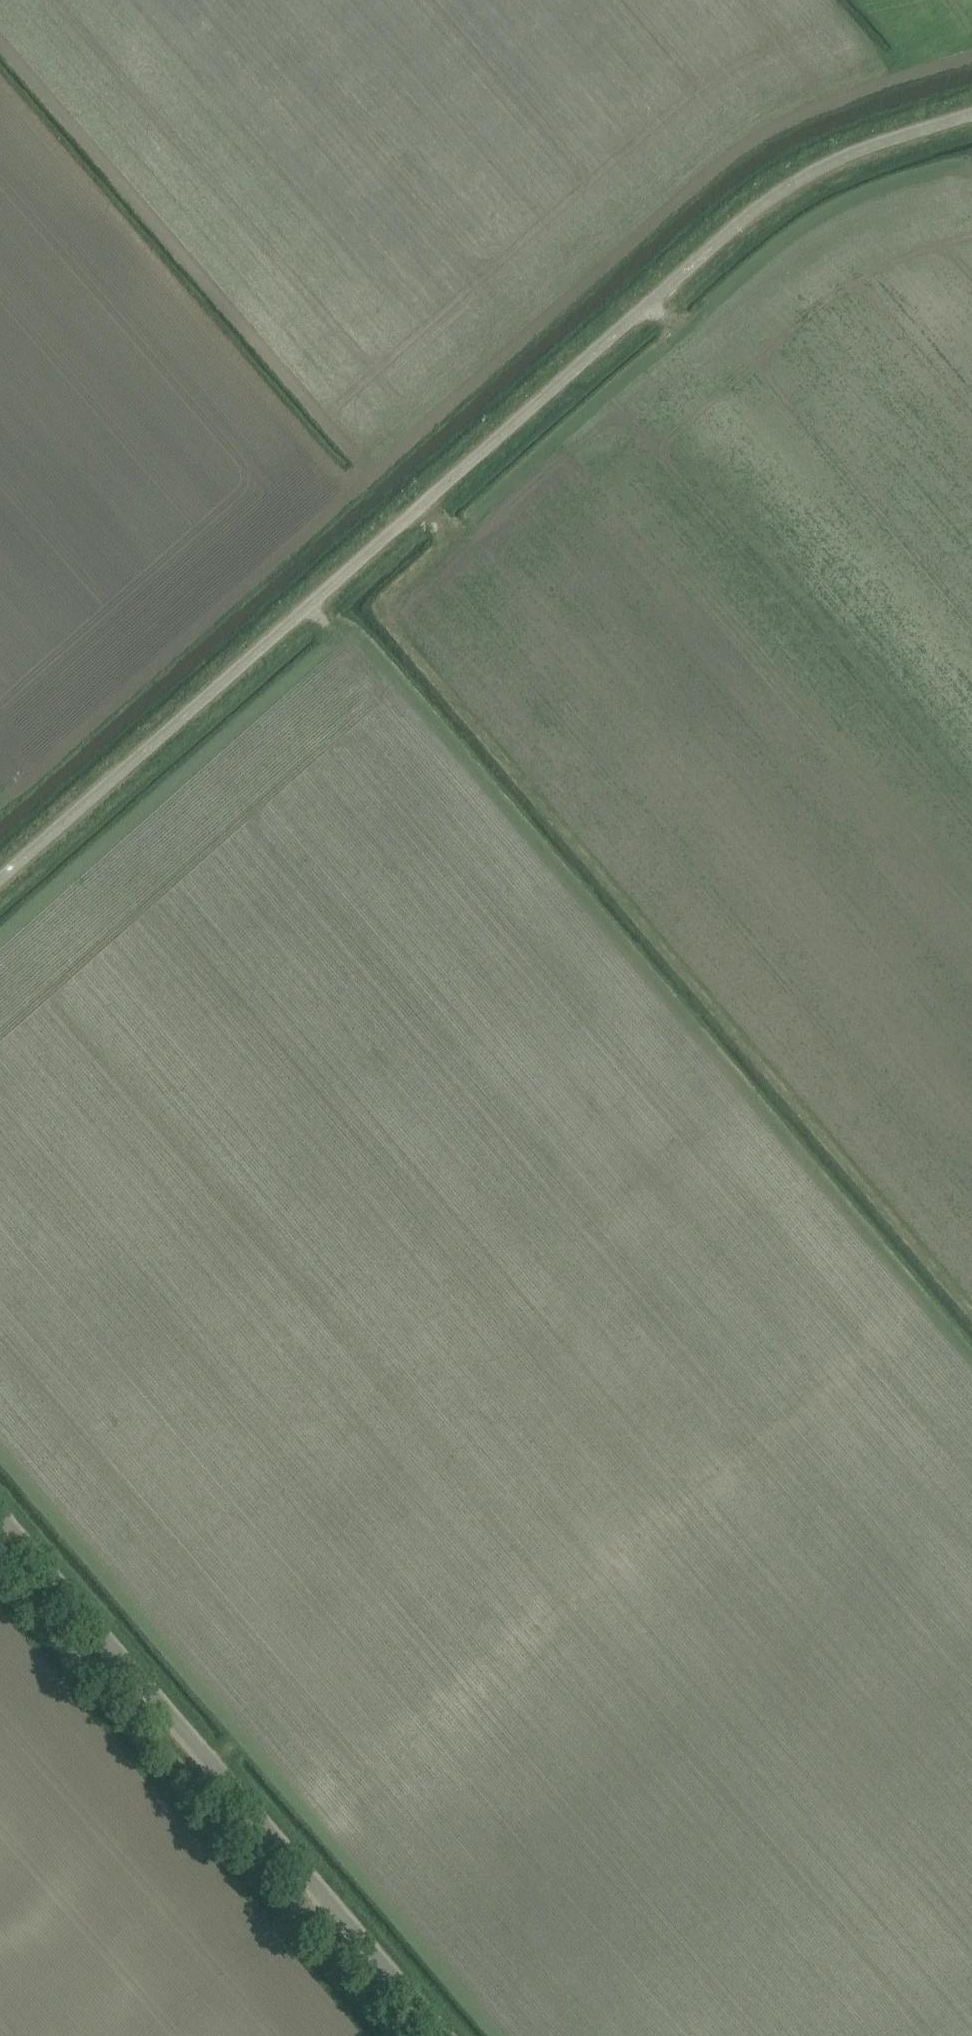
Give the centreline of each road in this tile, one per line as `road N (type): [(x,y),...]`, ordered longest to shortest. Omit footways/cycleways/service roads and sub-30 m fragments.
road 1 (unclassified): [(0,879),(766,201),(857,152),(971,115)]
road 2 (unclassified): [(449,2035),(0,1515)]

